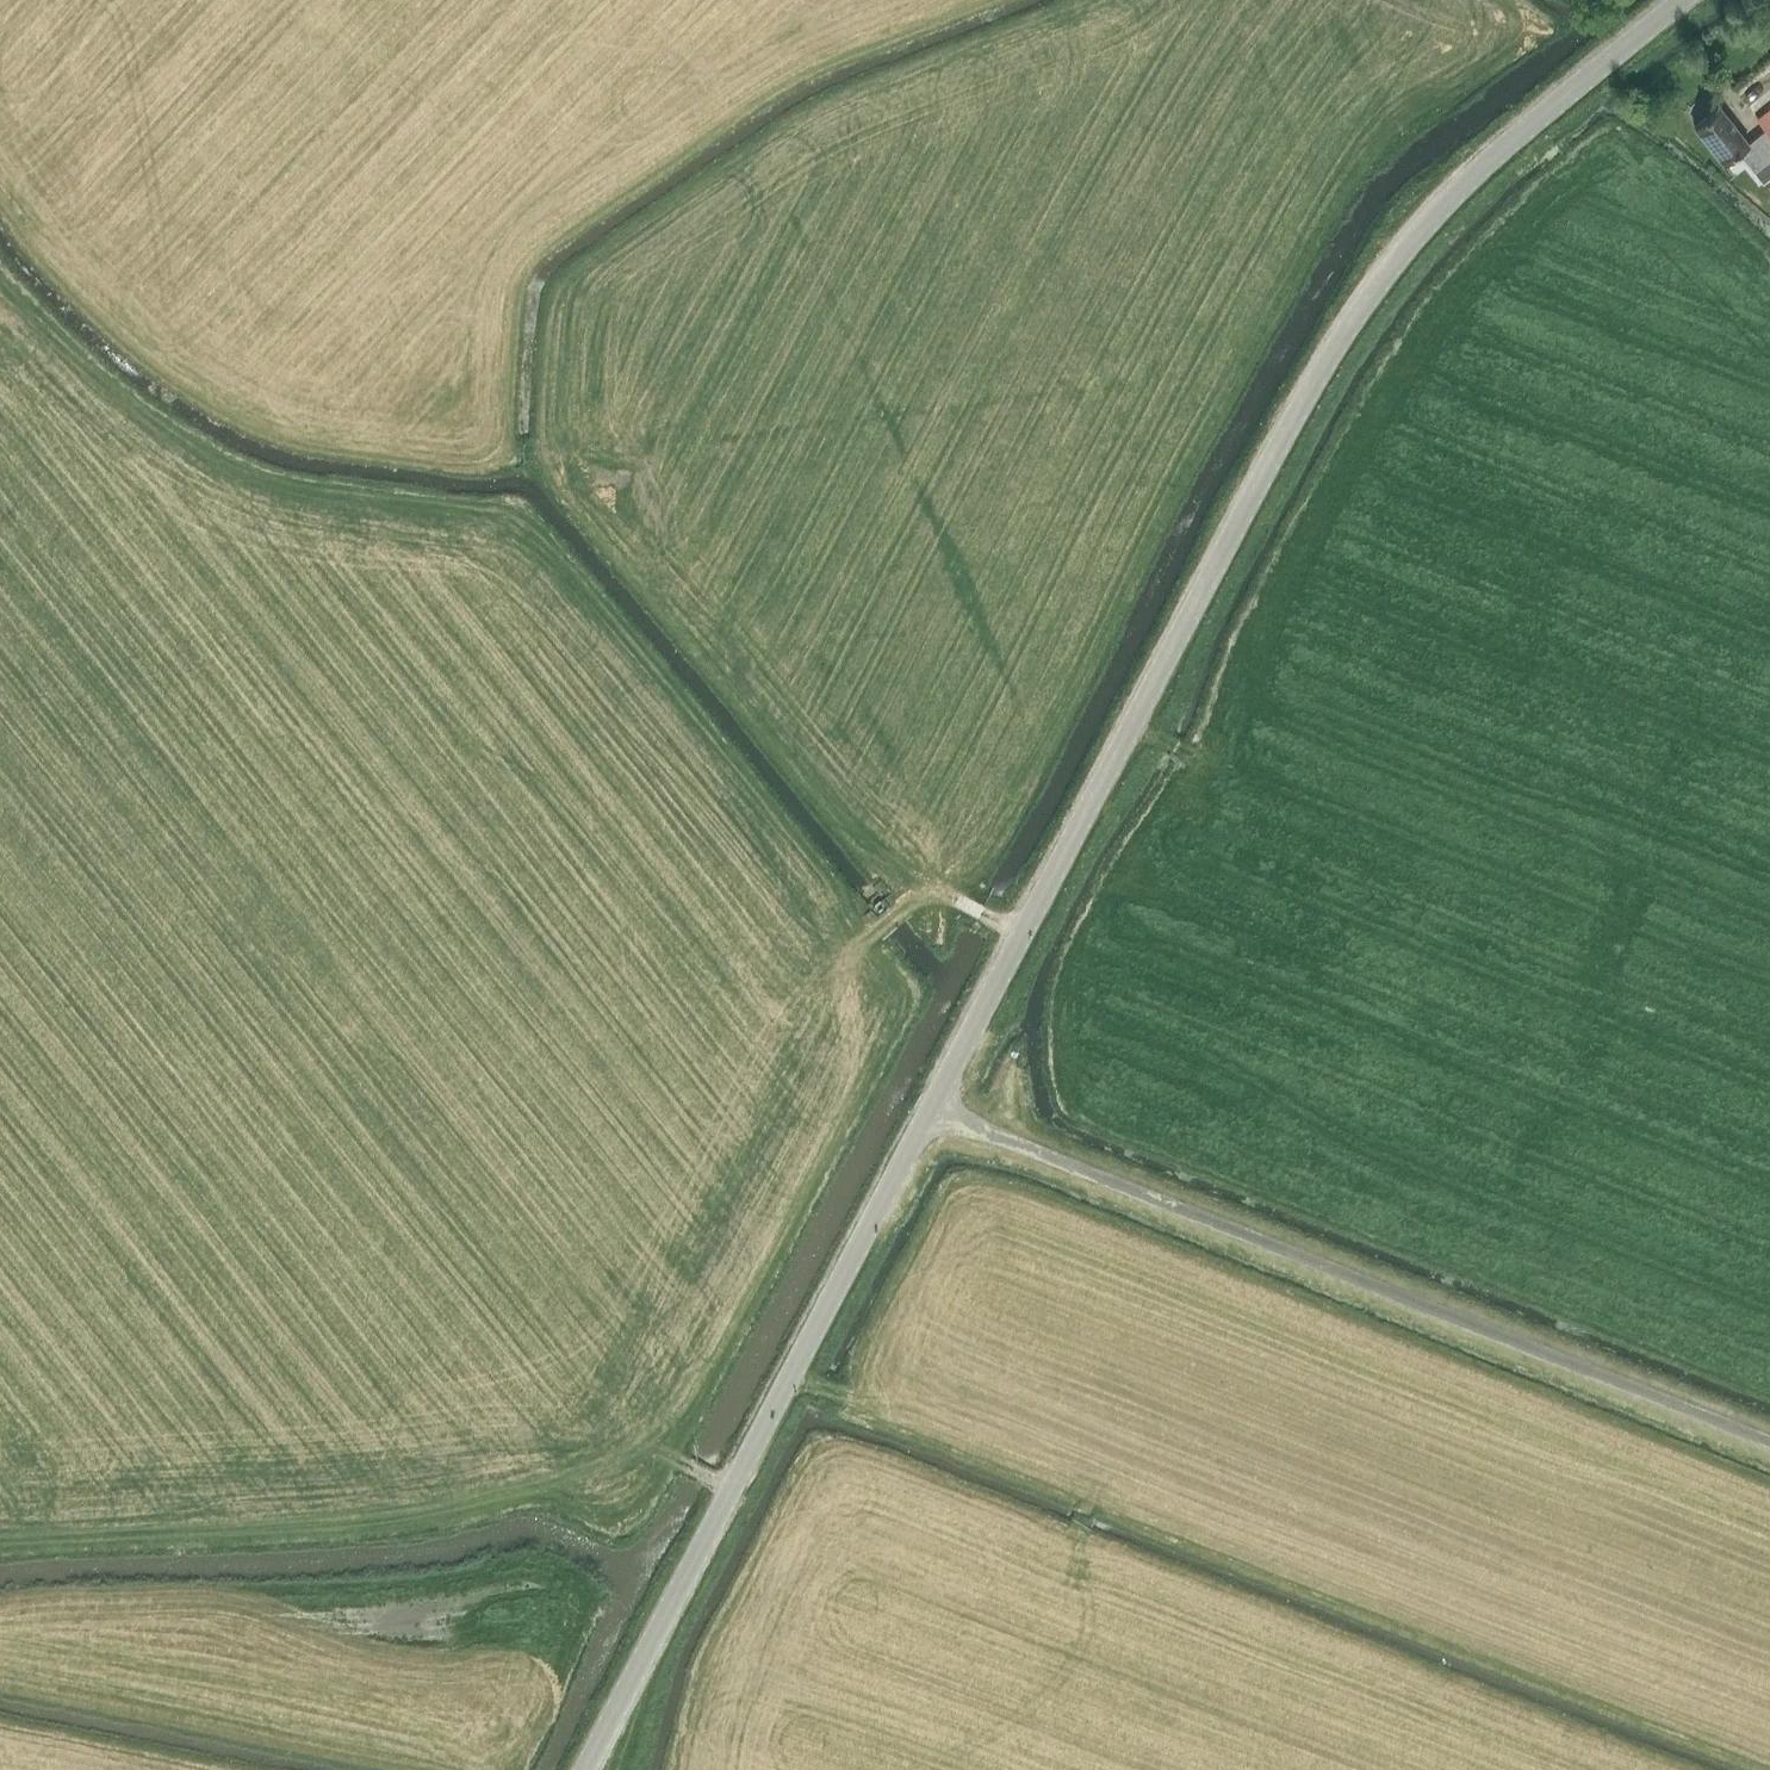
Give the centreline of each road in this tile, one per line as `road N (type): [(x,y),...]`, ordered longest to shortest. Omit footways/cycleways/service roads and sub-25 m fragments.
road 1 (tertiary): [(585,1769),(1319,376),(1381,282),(1456,193),(1684,0)]

